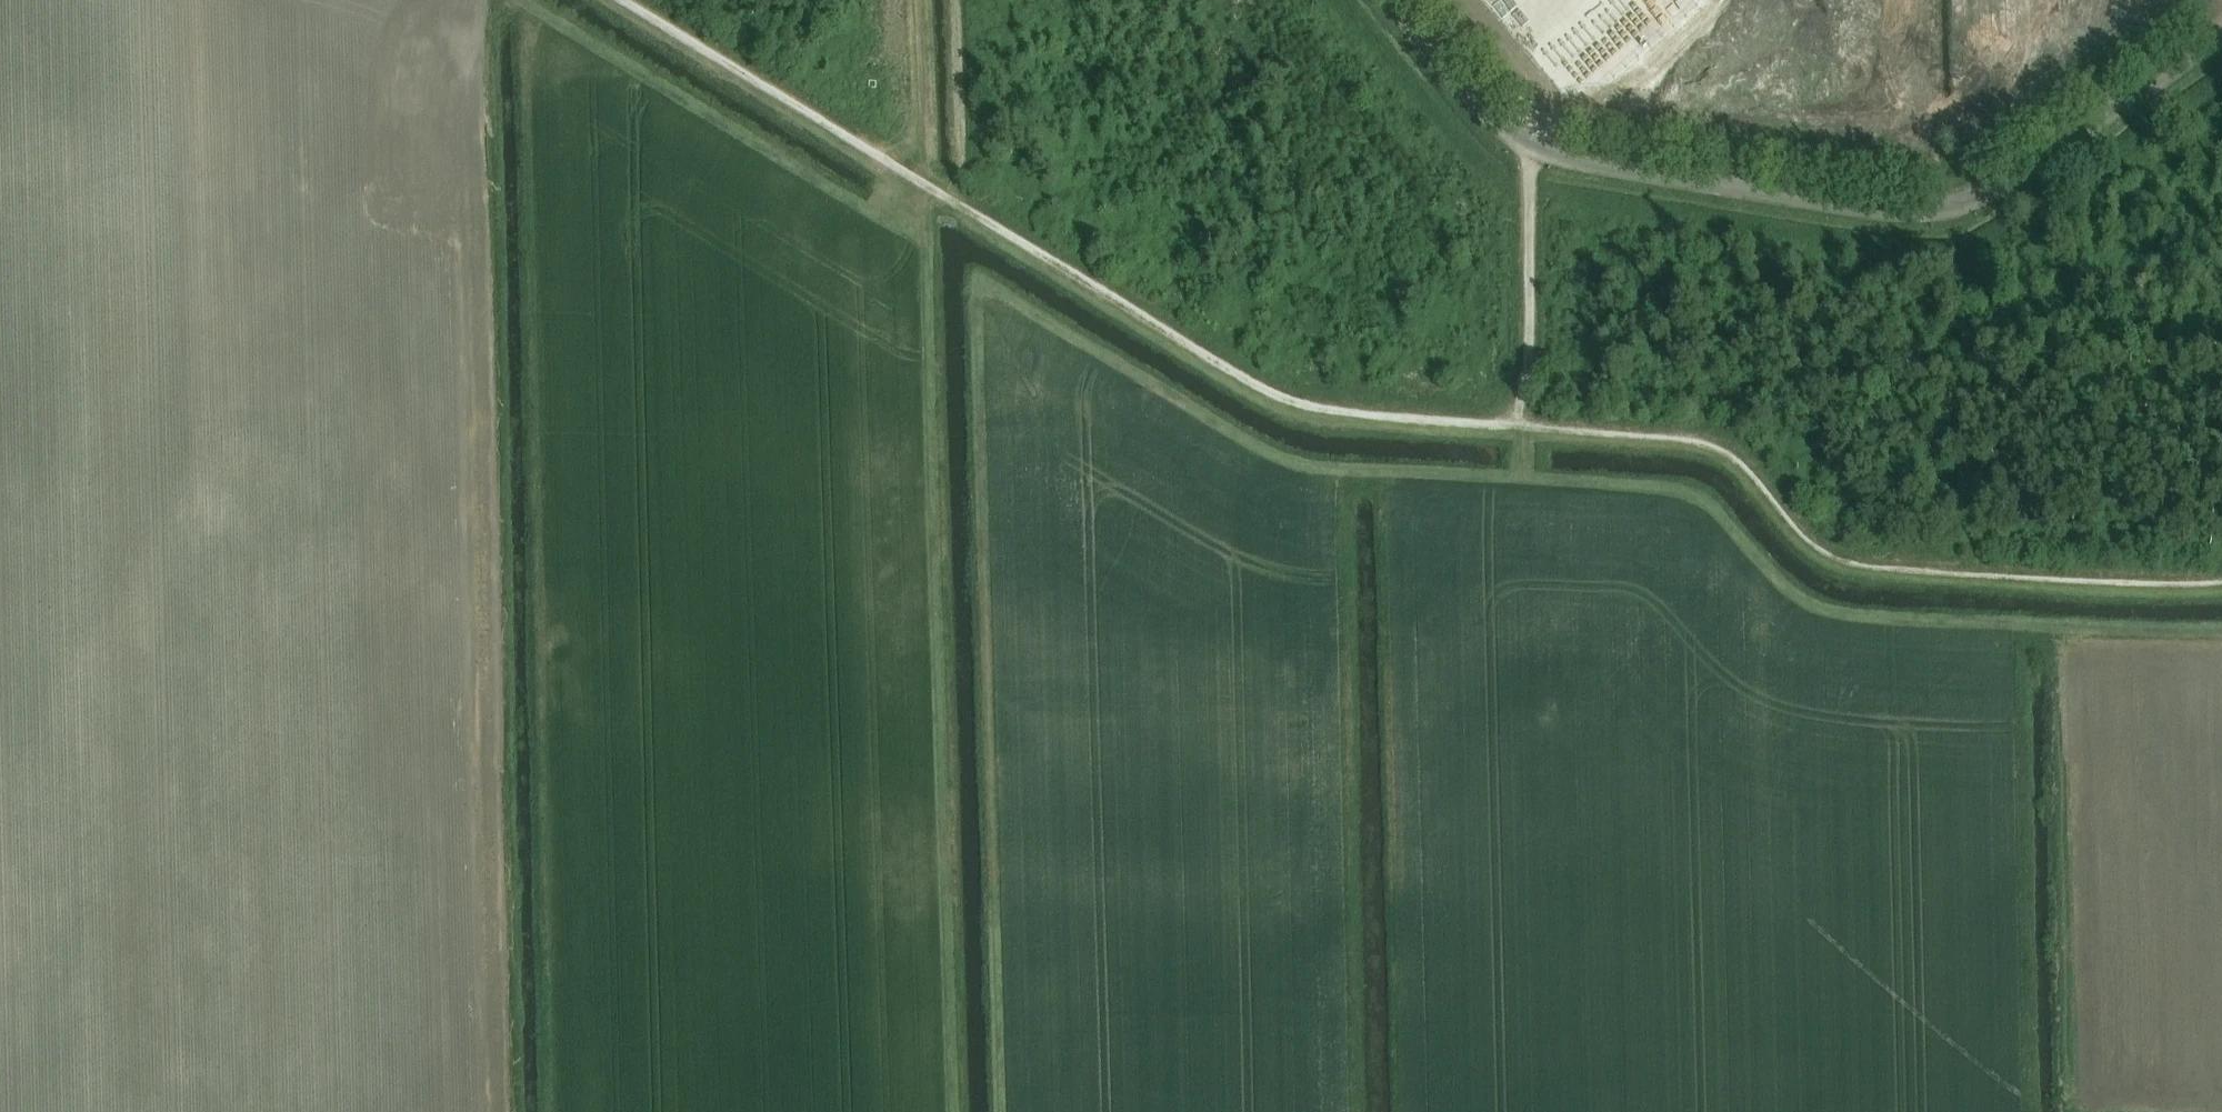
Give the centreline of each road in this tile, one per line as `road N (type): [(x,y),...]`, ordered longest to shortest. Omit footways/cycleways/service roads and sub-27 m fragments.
road 1 (residential): [(2221,30),(2011,182),(1896,209),(1541,149),(1515,132),(1403,0)]

